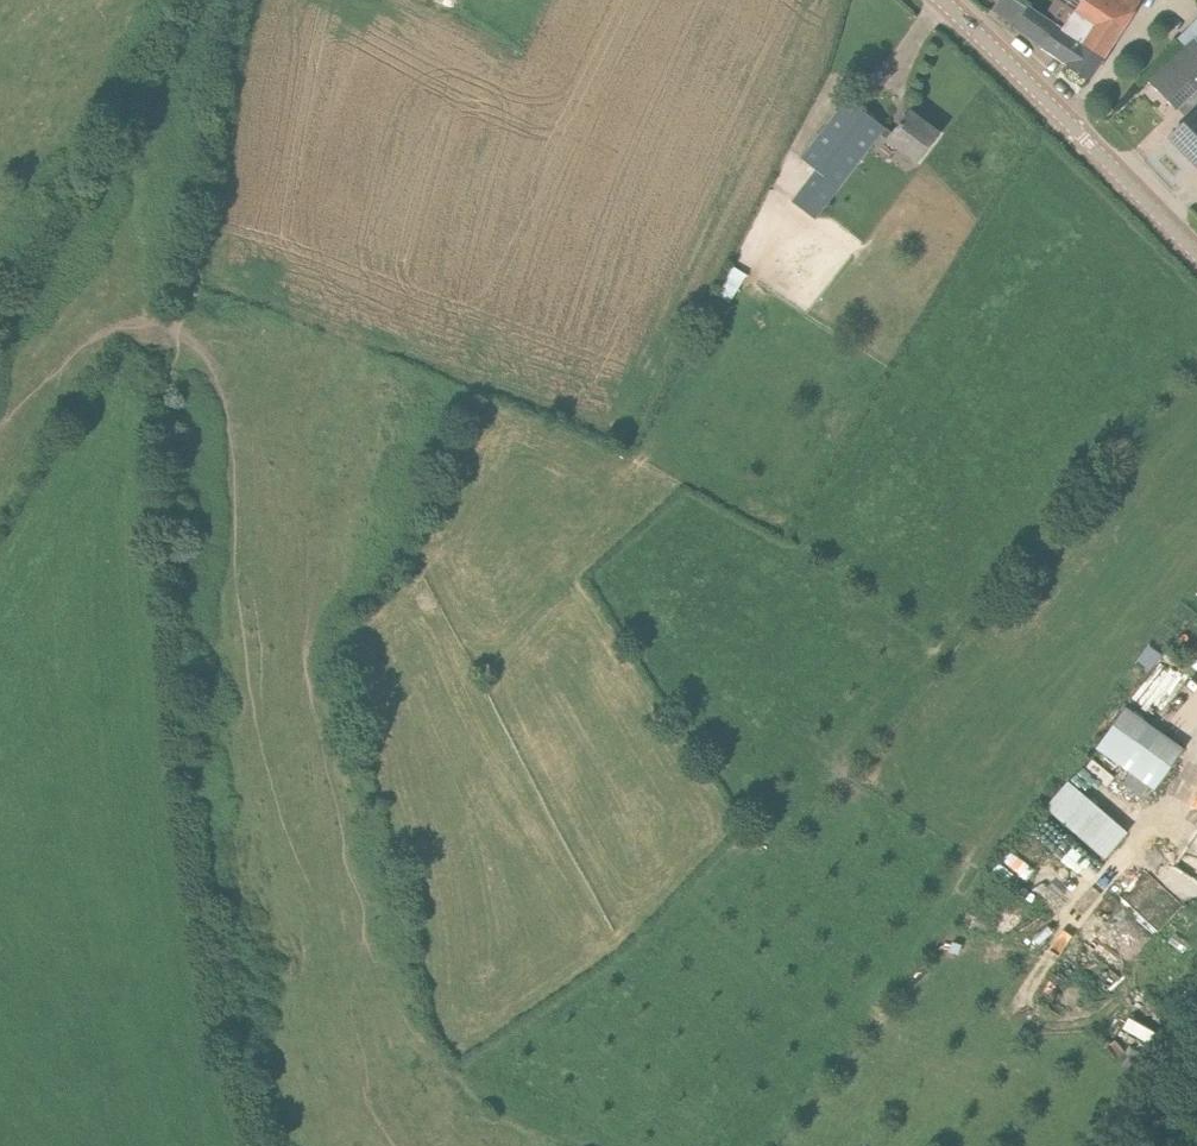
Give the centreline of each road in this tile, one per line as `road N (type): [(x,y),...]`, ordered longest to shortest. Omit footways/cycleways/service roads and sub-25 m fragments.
road 1 (tertiary): [(1196,250),(948,0)]

